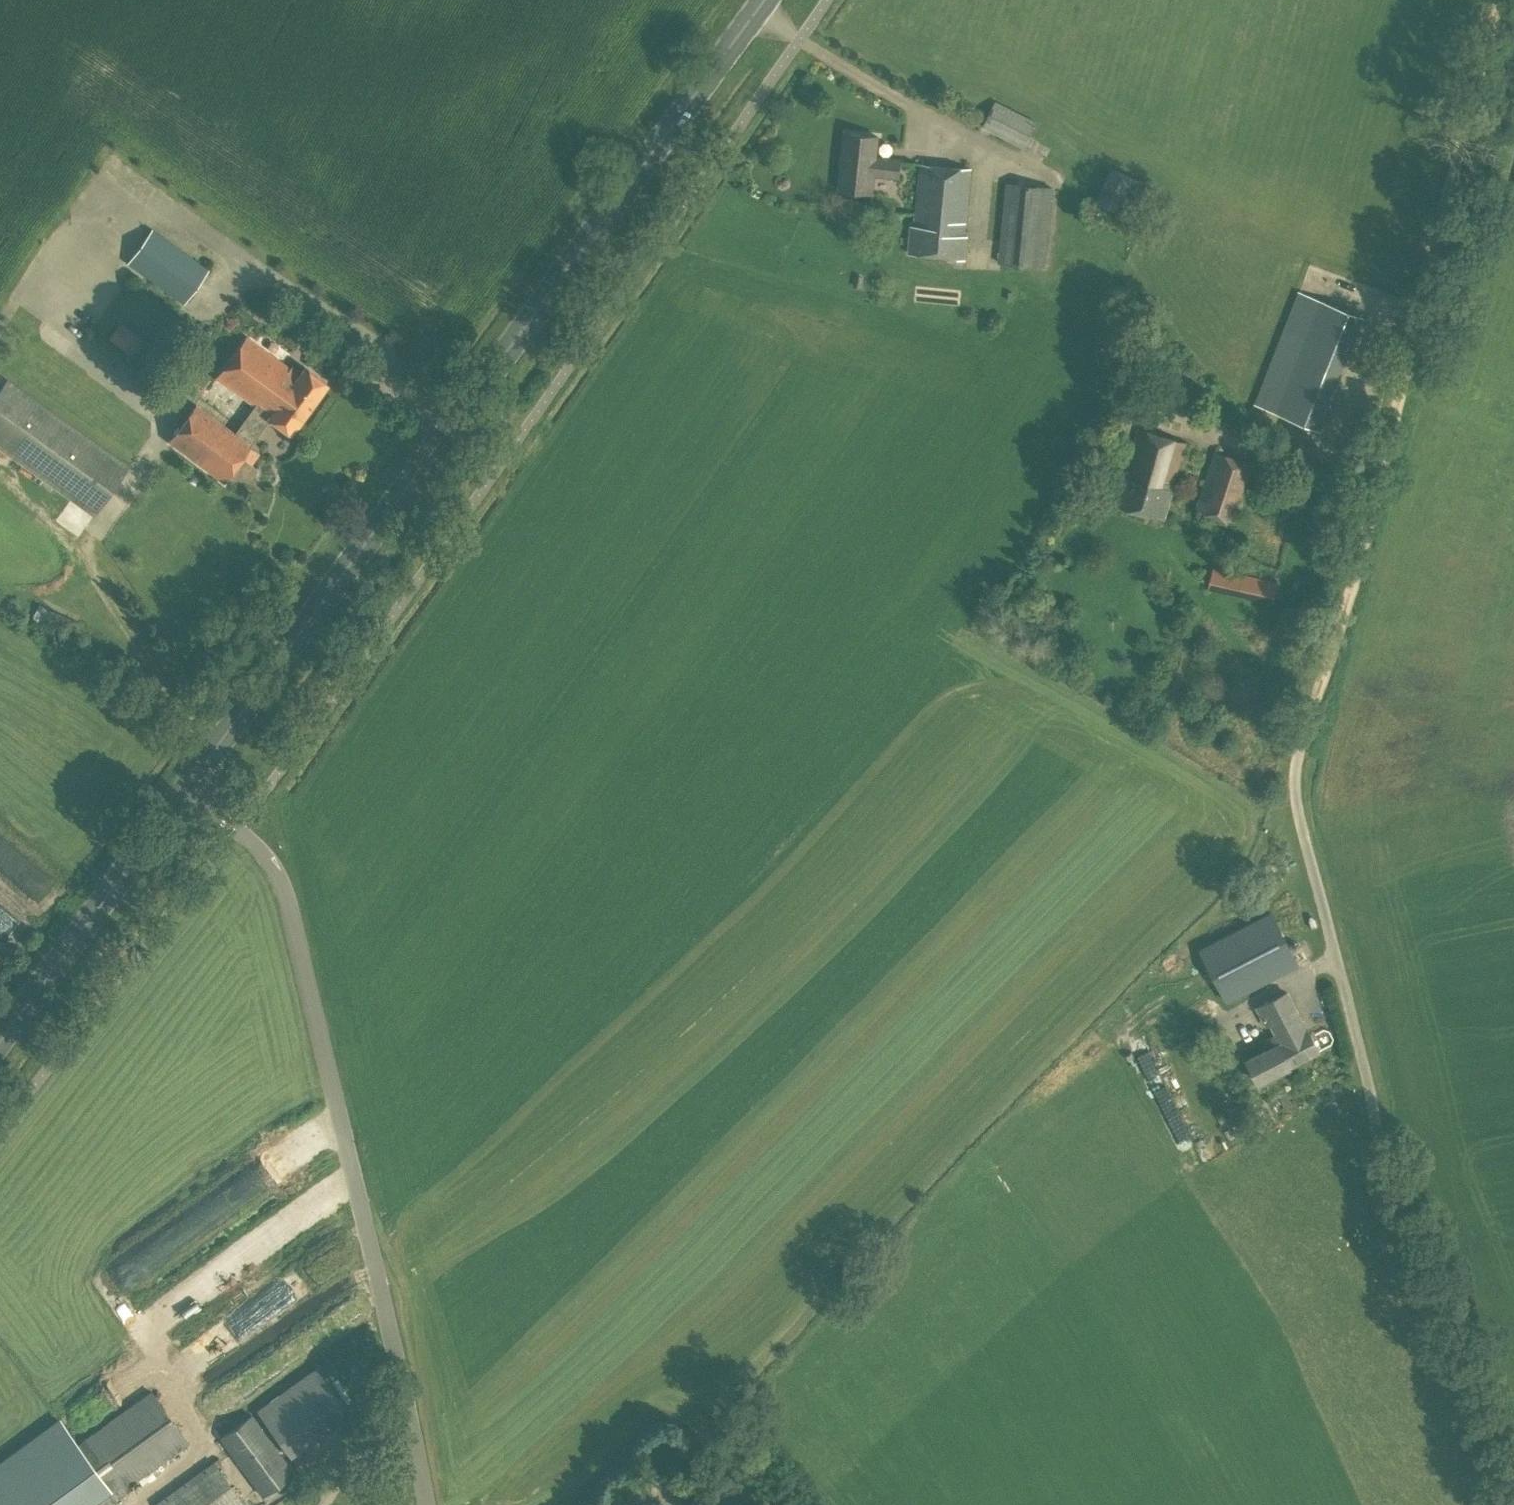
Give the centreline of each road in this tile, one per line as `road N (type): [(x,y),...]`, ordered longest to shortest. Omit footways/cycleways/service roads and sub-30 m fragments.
road 1 (primary): [(186,790),(764,0)]
road 2 (track): [(1295,782),(1502,0)]
road 3 (unclassified): [(424,1504),(284,889),(257,847),(186,790)]
road 4 (unclassified): [(1513,1491),(1377,1127),(1295,782)]
road 5 (primary): [(0,1042),(186,790)]

